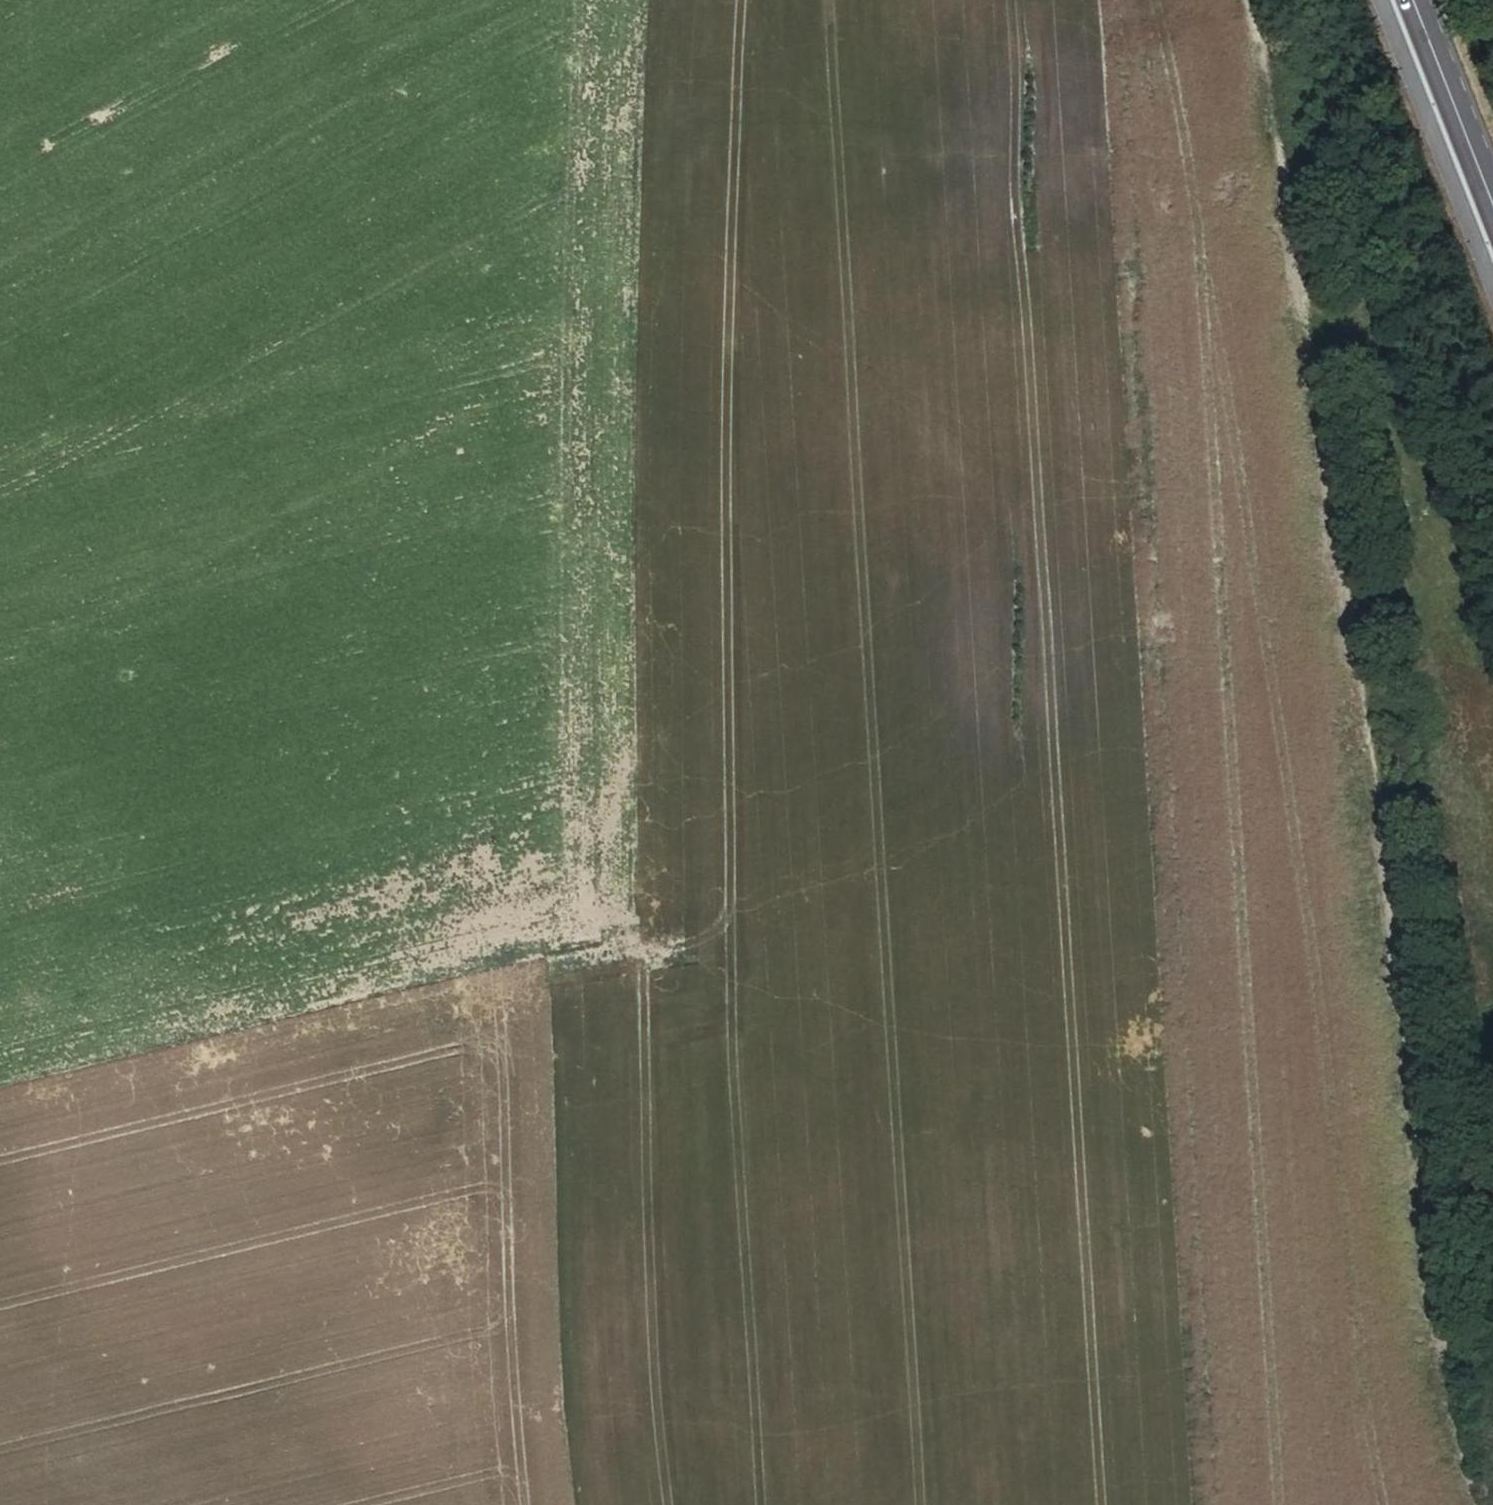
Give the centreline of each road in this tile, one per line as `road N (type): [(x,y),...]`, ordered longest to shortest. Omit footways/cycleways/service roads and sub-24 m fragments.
road 1 (secondary): [(1492,217),(1412,0)]

